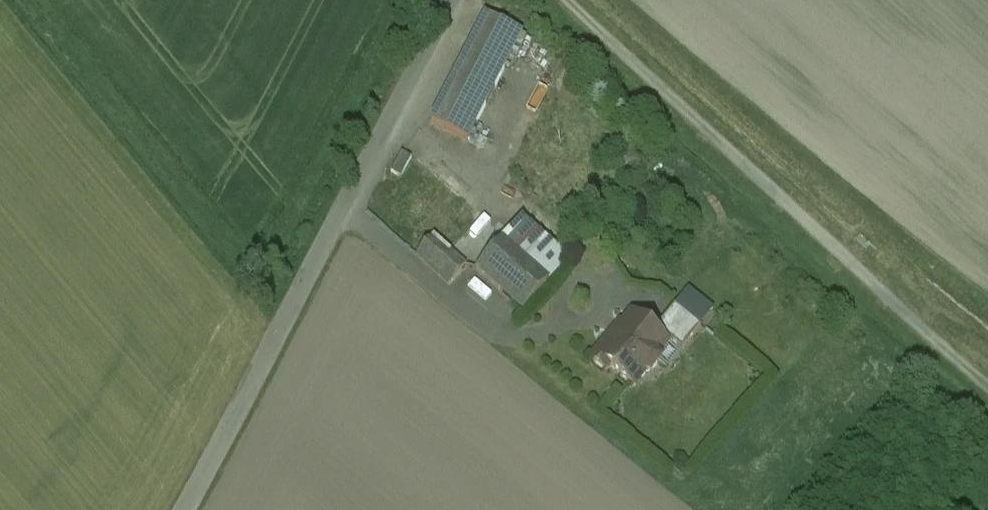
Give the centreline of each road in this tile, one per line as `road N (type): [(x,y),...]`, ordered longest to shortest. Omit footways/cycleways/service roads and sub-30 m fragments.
road 1 (track): [(560,0),(987,388)]
road 2 (unclassified): [(185,509),(455,0)]

